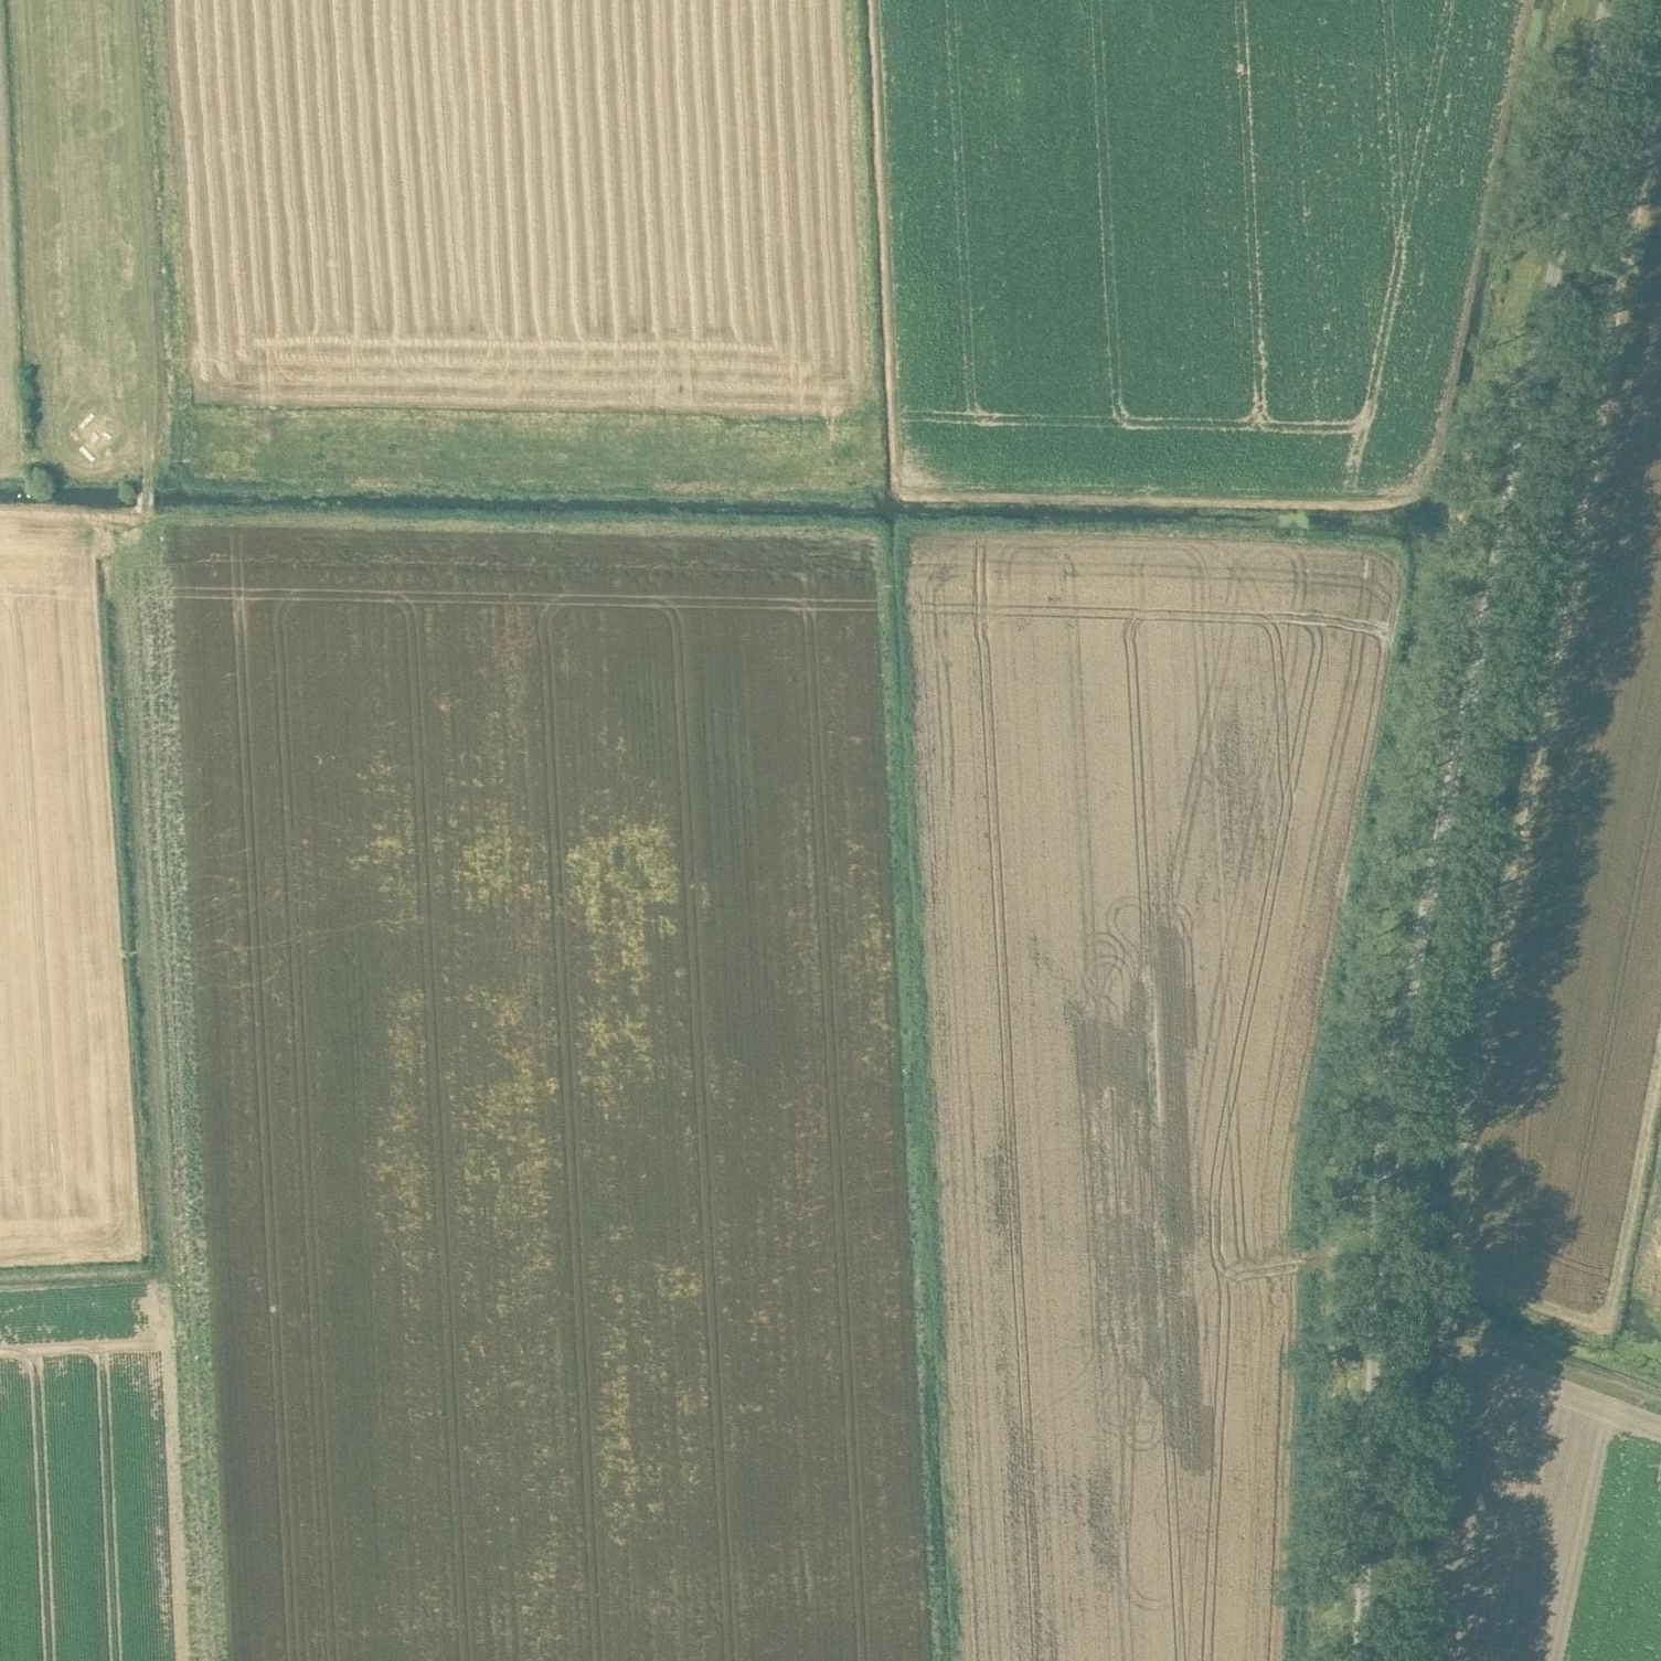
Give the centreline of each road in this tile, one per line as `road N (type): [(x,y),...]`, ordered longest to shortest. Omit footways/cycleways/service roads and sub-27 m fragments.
road 1 (unclassified): [(1358,1660),(1378,1195),(1393,1071),(1606,0)]

